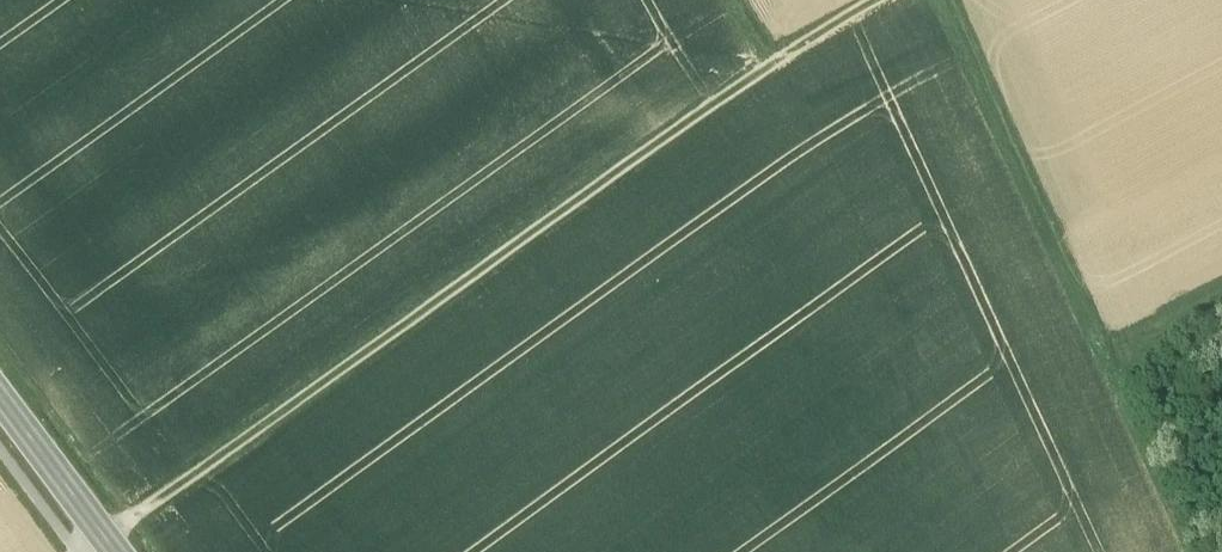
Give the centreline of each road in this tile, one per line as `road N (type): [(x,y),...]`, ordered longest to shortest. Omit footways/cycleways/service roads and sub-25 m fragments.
road 1 (track): [(879,0),(503,253),(94,551)]
road 2 (track): [(949,0),(1198,551)]
road 3 (secondary): [(118,551),(0,398)]

